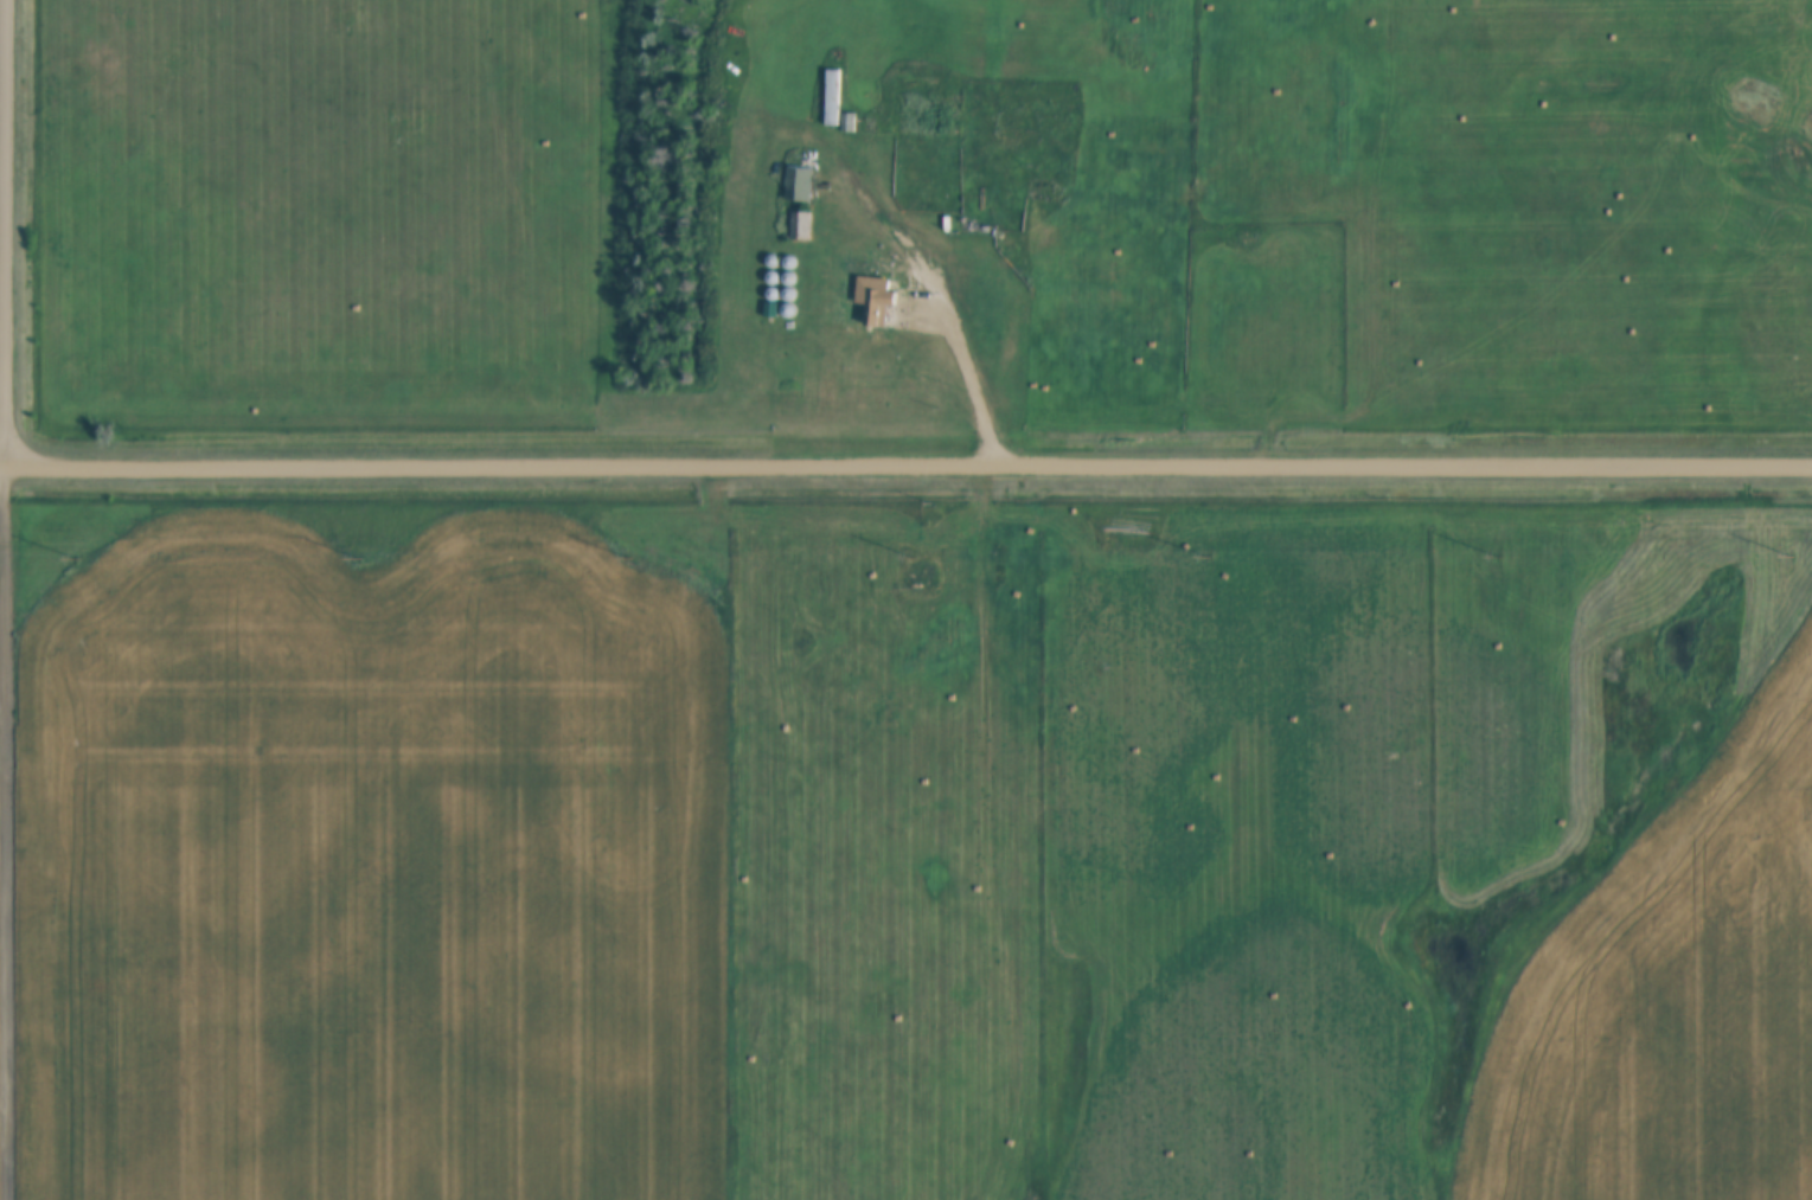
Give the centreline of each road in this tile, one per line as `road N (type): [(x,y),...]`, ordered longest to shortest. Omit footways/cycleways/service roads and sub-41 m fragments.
road 1 (residential): [(1811,465),(0,468)]
road 2 (track): [(8,1199),(6,468)]
road 3 (residential): [(6,468),(6,0)]

